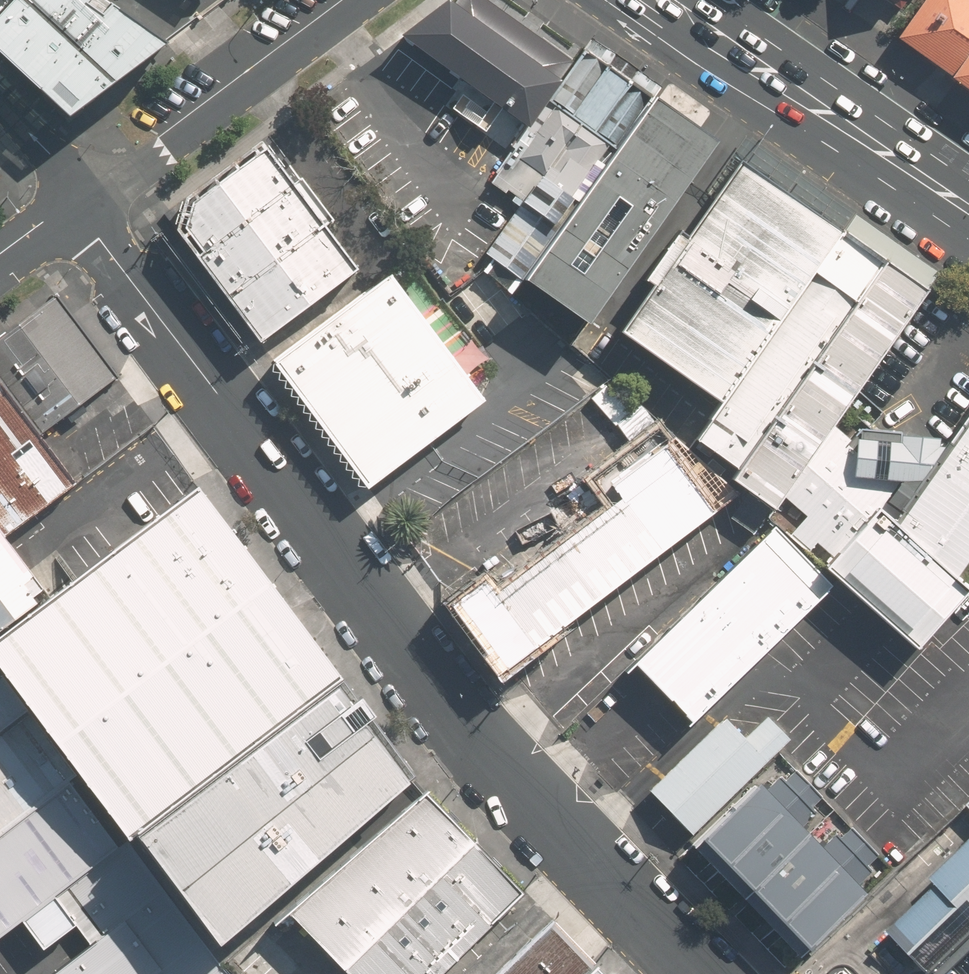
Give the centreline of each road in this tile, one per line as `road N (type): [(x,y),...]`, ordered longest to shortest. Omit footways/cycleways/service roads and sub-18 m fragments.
road 1 (residential): [(79,201),(468,736),(701,973)]
road 2 (secondary): [(675,0),(968,204)]
road 3 (tertiary): [(368,0),(79,201)]
road 4 (residential): [(79,201),(0,110)]

